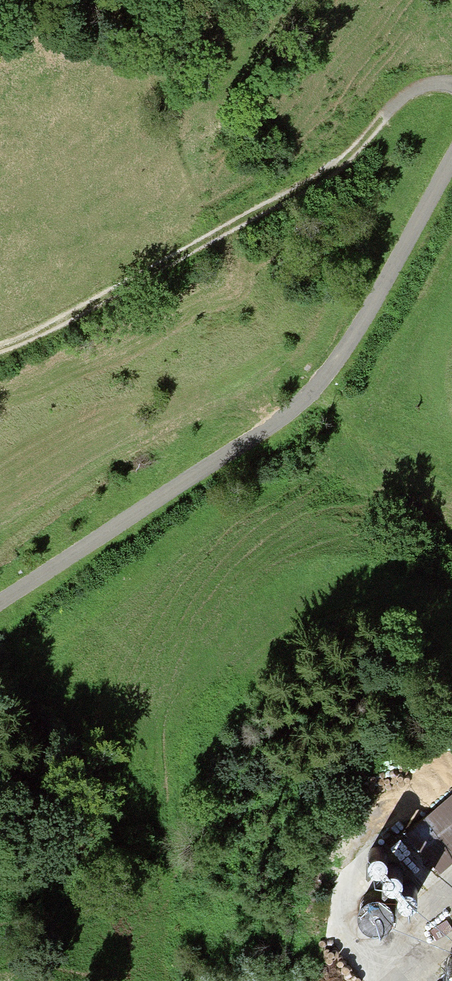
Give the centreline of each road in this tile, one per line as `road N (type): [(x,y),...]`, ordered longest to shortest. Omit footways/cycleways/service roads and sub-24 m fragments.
road 1 (track): [(451,156),(399,259),(306,399),(0,603)]
road 2 (track): [(0,350),(347,157),(413,89),(451,88)]

